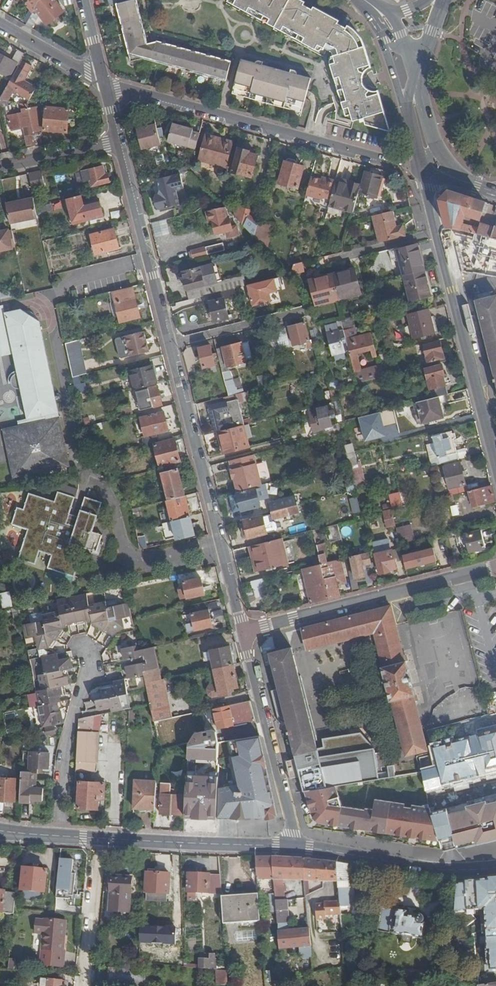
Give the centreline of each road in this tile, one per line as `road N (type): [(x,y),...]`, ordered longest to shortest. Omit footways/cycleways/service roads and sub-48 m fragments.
road 1 (residential): [(242,631),(116,142)]
road 2 (residential): [(104,82),(422,169)]
road 3 (secondary): [(294,845),(0,830)]
road 4 (tertiary): [(426,184),(495,463)]
road 5 (residential): [(495,565),(242,631)]
road 6 (residential): [(294,845),(242,631)]
road 7 (secondary): [(495,866),(433,868),(294,845)]

